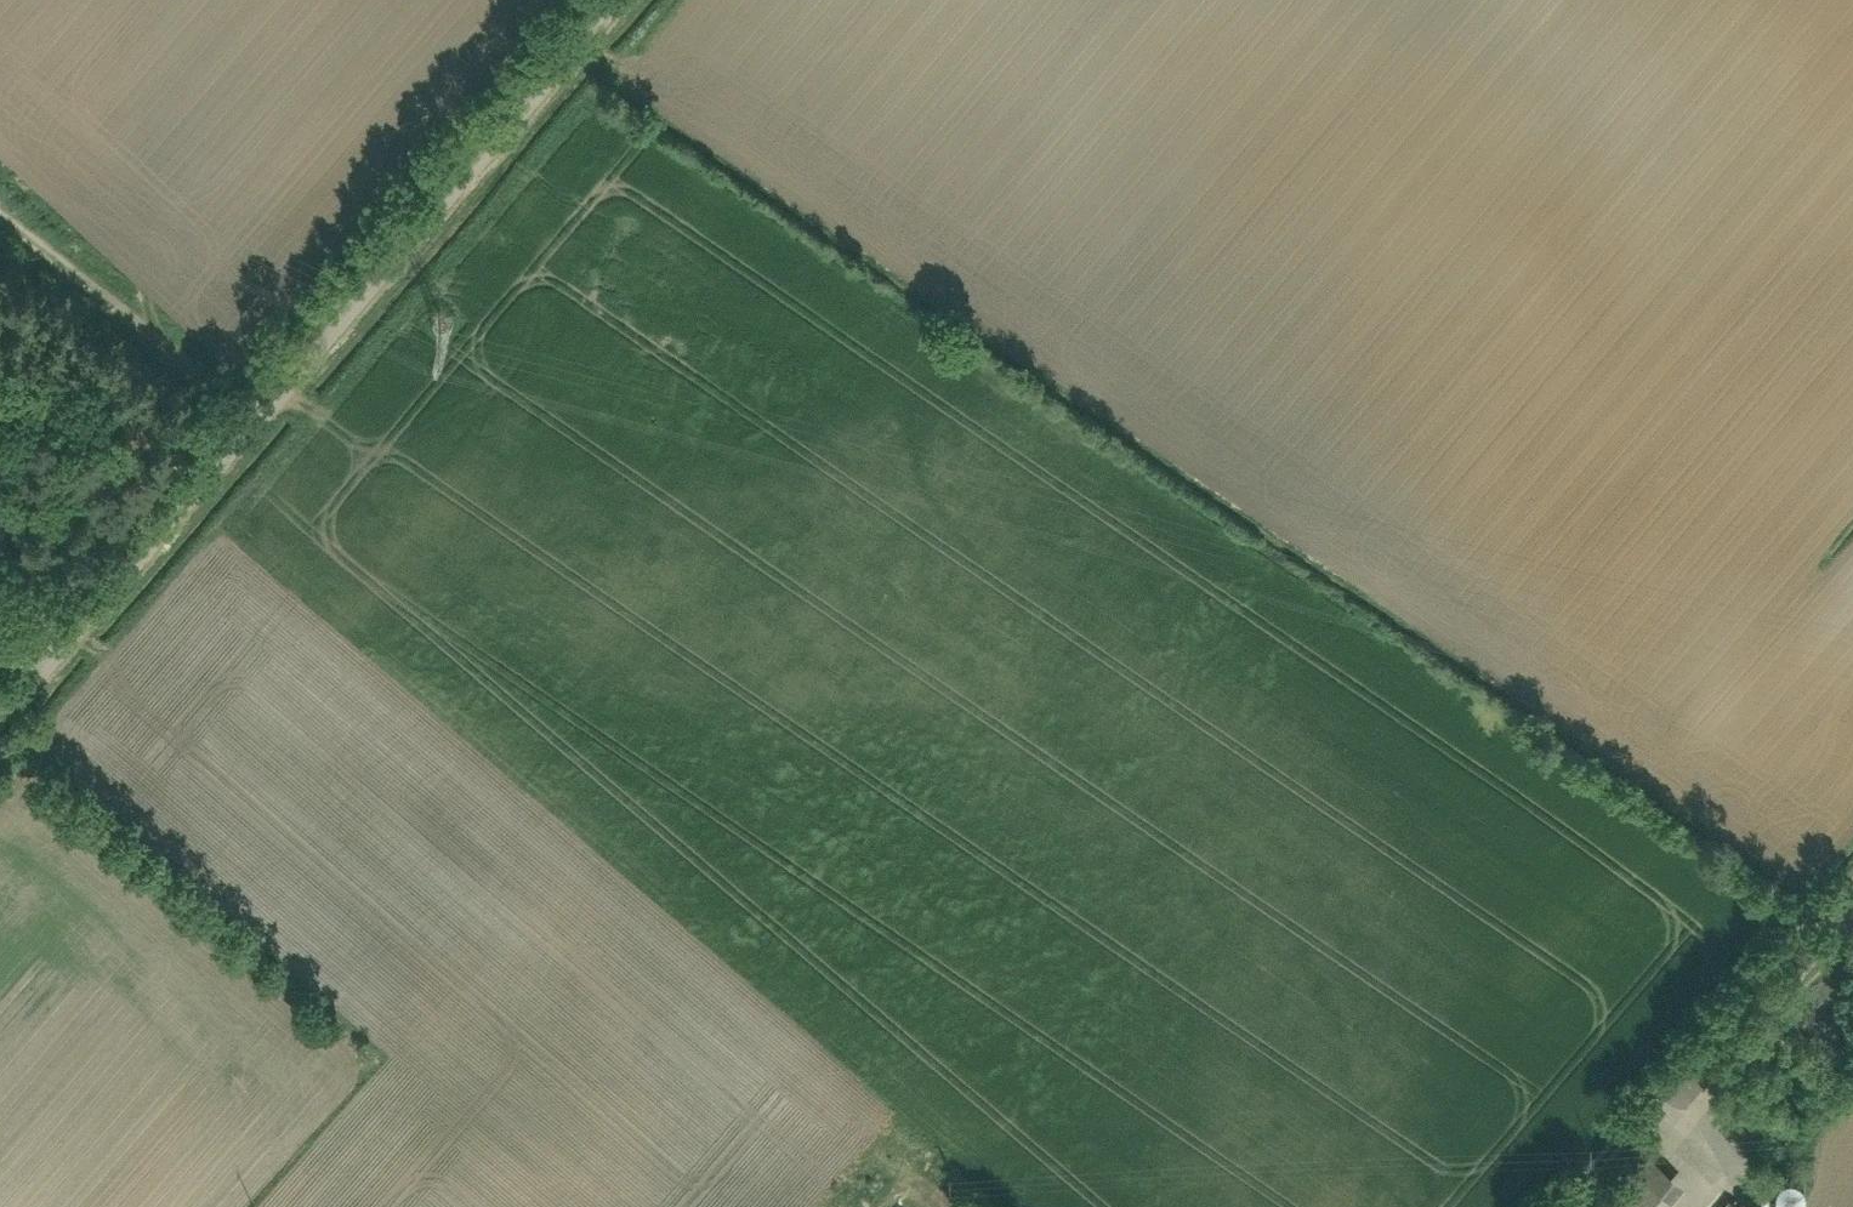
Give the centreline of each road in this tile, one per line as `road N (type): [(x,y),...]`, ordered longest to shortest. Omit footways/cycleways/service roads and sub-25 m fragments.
road 1 (residential): [(87,630),(617,0)]
road 2 (residential): [(0,735),(87,630)]

